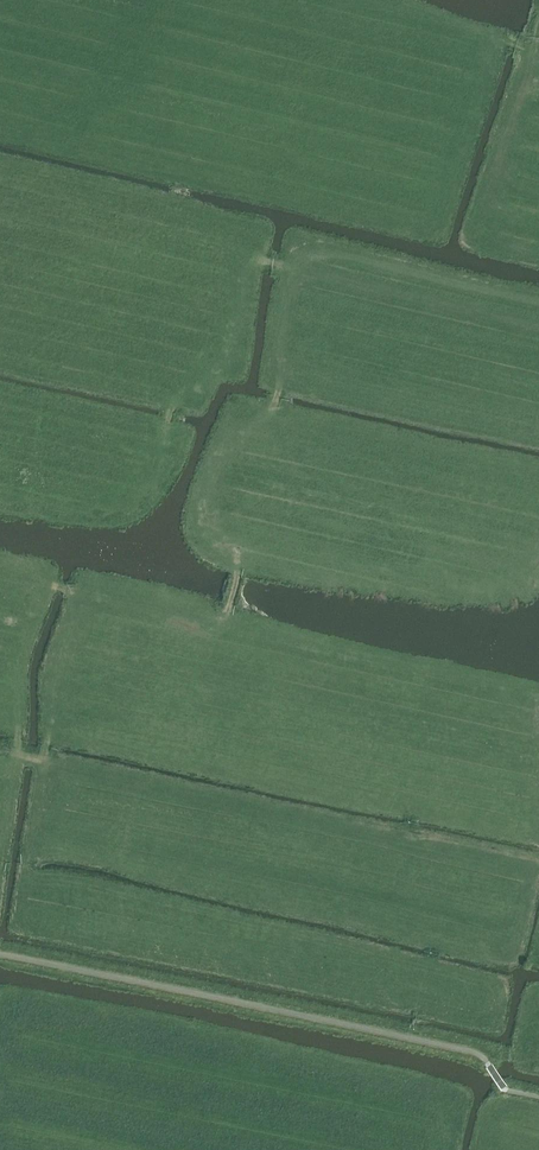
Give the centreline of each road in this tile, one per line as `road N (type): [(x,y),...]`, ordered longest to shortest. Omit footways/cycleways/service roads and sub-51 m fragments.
road 1 (track): [(415,1017),(435,949),(409,830),(440,663),(0,572)]
road 2 (track): [(226,621),(237,568),(204,539),(199,492),(234,435),(277,399),(294,271),(253,260),(166,210)]
road 3 (track): [(294,271),(320,253),(345,253),(538,300)]
road 4 (track): [(538,226),(506,217),(493,197),(534,50)]

